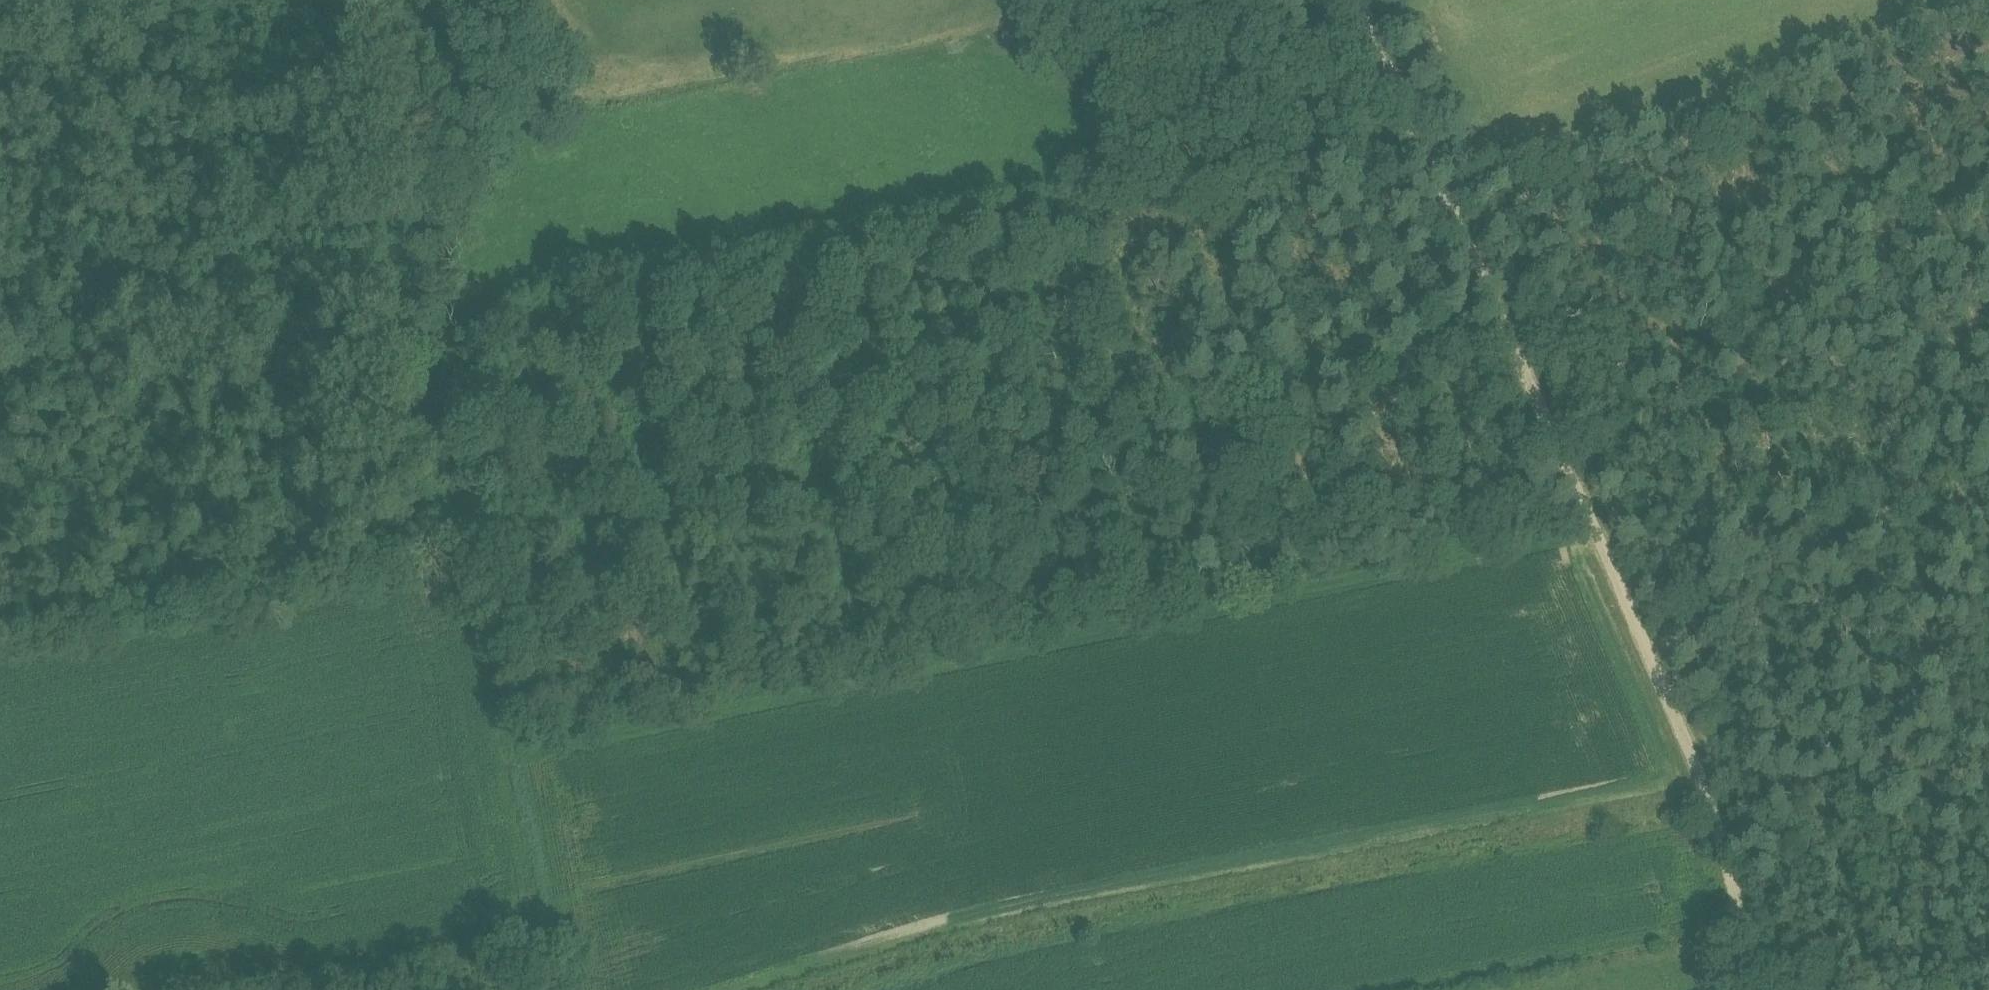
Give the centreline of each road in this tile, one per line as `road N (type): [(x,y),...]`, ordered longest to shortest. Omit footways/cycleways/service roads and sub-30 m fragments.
road 1 (track): [(1754,989),(1706,797),(1363,0)]
road 2 (track): [(1508,327),(481,525)]
road 3 (track): [(1382,42),(1135,88)]

